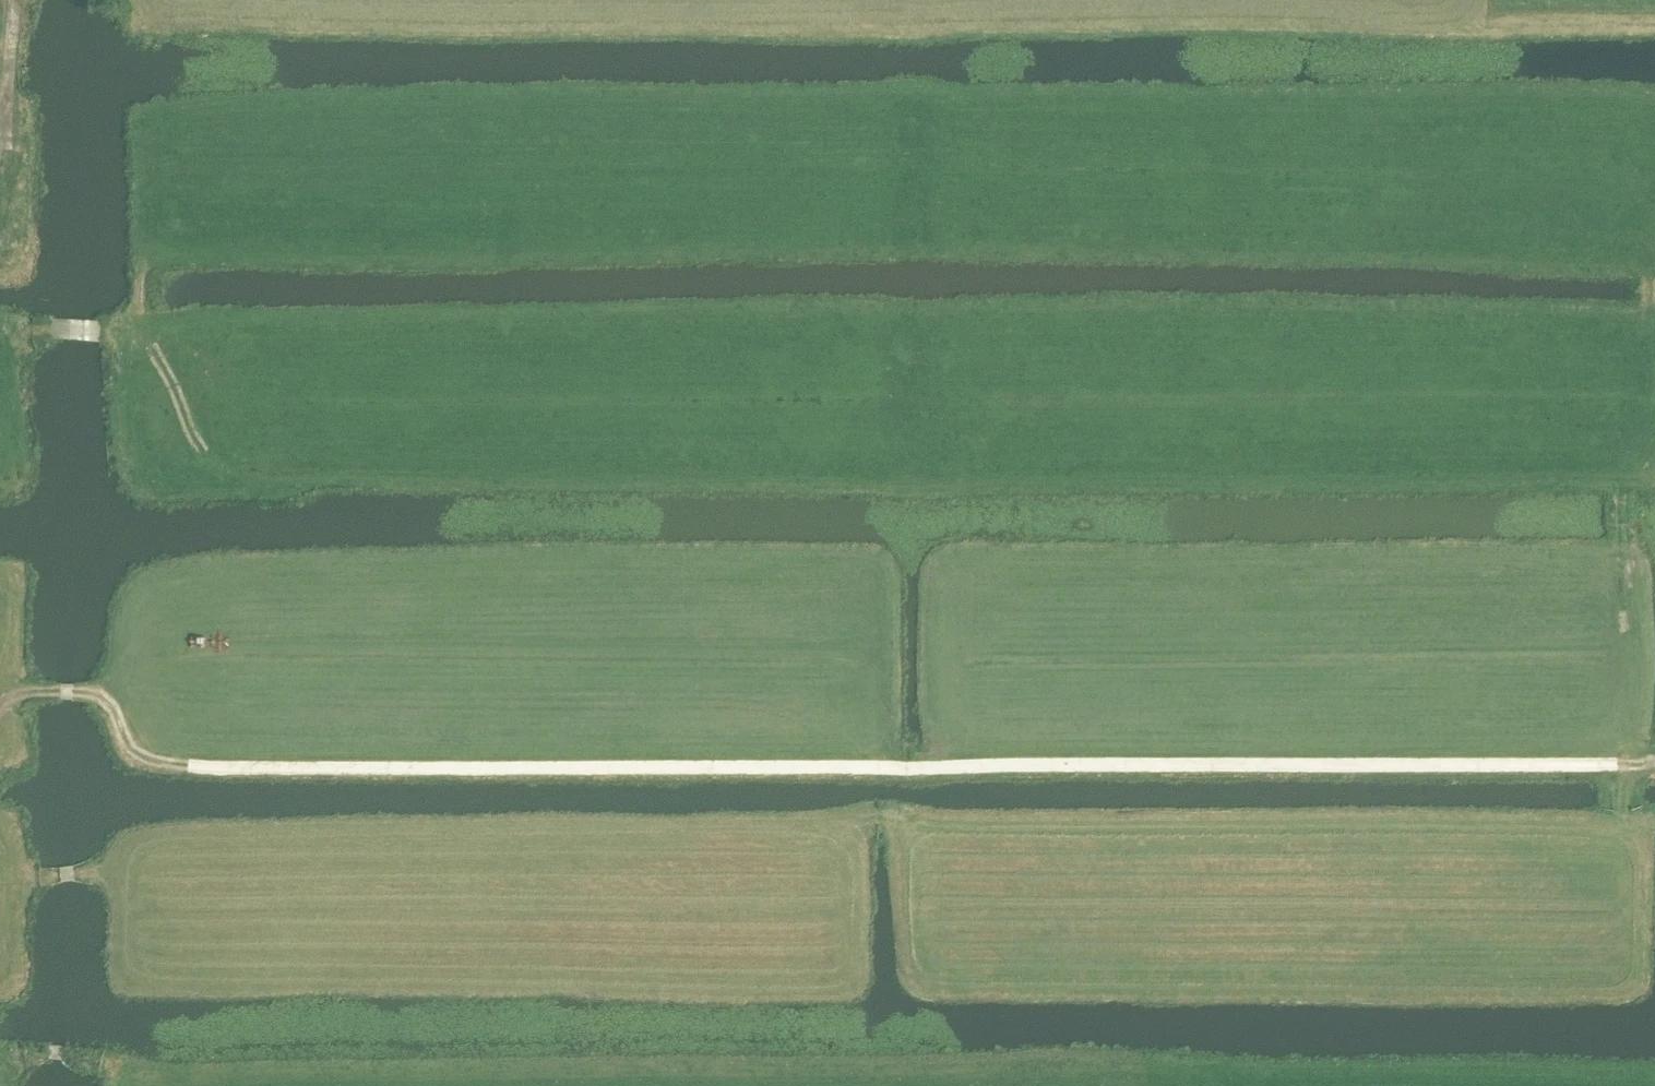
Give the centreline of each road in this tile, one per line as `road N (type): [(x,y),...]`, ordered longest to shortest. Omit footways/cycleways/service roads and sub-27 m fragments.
road 1 (track): [(1654,480),(236,479),(194,439),(147,342),(0,332)]
road 2 (track): [(1654,762),(213,770),(0,760)]
road 3 (track): [(17,0),(7,148)]

